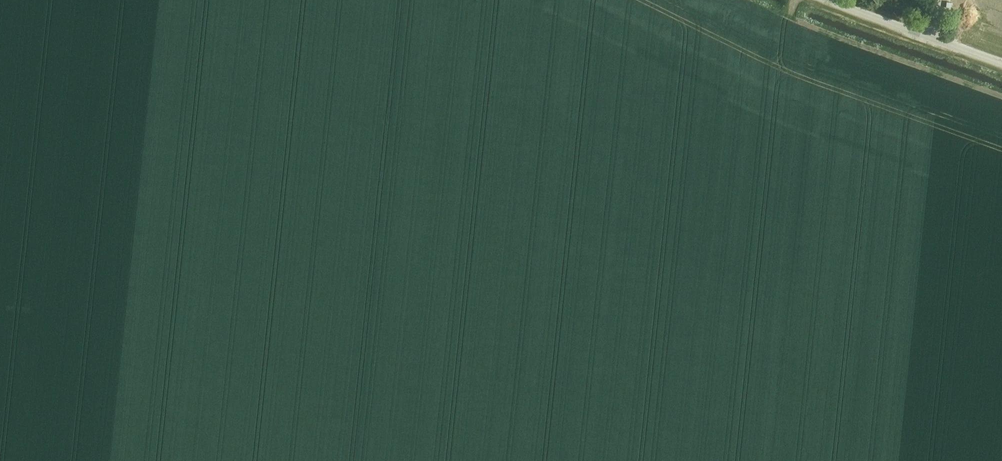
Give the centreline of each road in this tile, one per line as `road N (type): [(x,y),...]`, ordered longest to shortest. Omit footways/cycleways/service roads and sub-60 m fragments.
road 1 (unclassified): [(1001,65),(825,0)]

